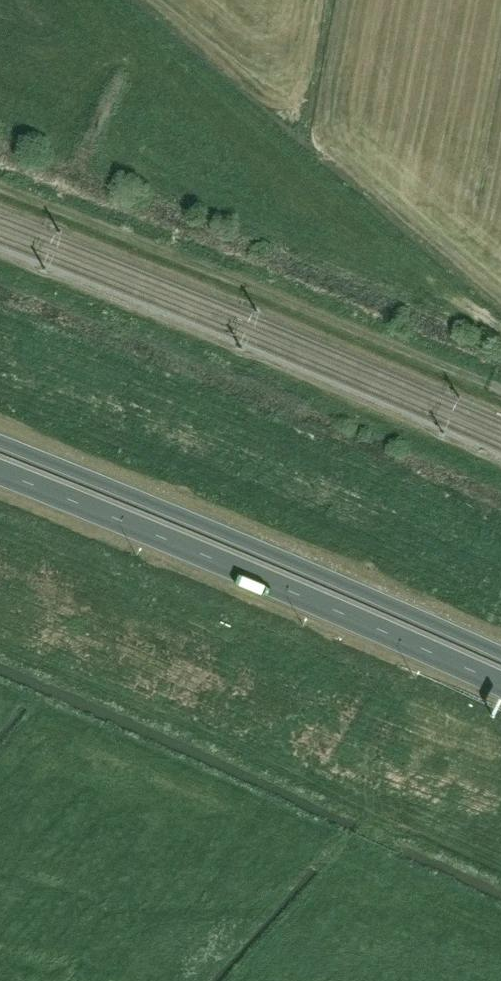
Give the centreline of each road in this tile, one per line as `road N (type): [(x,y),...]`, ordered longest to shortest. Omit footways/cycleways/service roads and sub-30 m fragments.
road 1 (trunk): [(0,475),(500,686)]
road 2 (trunk): [(500,655),(0,444)]
road 3 (track): [(489,384),(0,187)]

